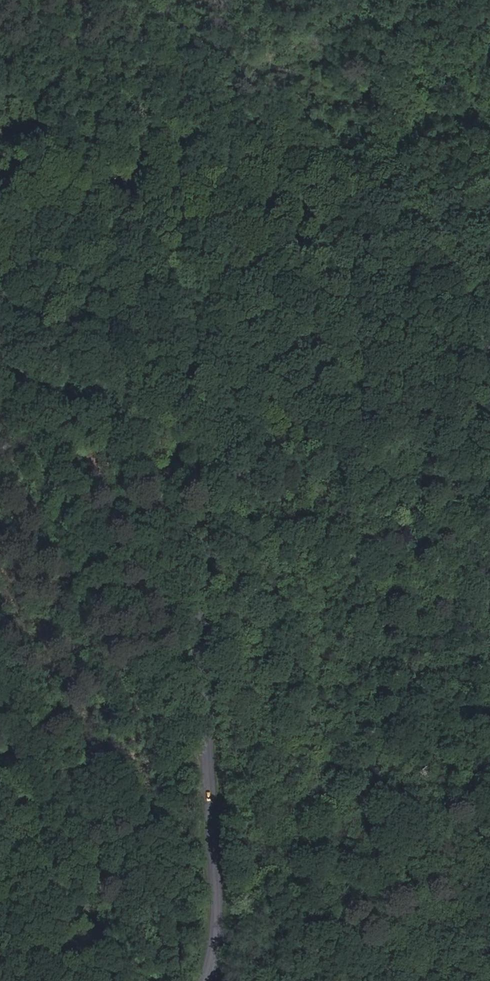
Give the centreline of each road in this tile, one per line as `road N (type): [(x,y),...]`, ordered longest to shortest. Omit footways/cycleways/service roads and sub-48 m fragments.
road 1 (tertiary): [(489,342),(403,361),(299,418),(257,457),(219,527),(205,628),(221,963),(212,980)]
road 2 (track): [(489,134),(180,232),(0,308)]
road 3 (track): [(0,613),(220,921)]
road 4 (track): [(489,887),(299,980)]

